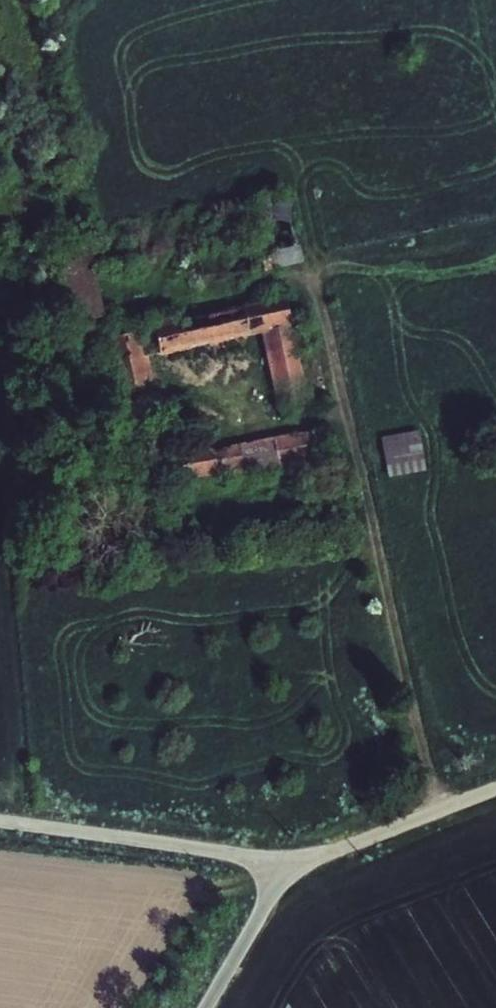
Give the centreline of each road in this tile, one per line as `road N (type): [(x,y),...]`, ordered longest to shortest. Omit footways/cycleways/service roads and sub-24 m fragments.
road 1 (track): [(292,282),(318,285),(436,816)]
road 2 (unclassified): [(0,821),(278,864)]
road 3 (unclassified): [(278,864),(495,792)]
road 4 (unclassified): [(206,1007),(246,941),(278,864)]

